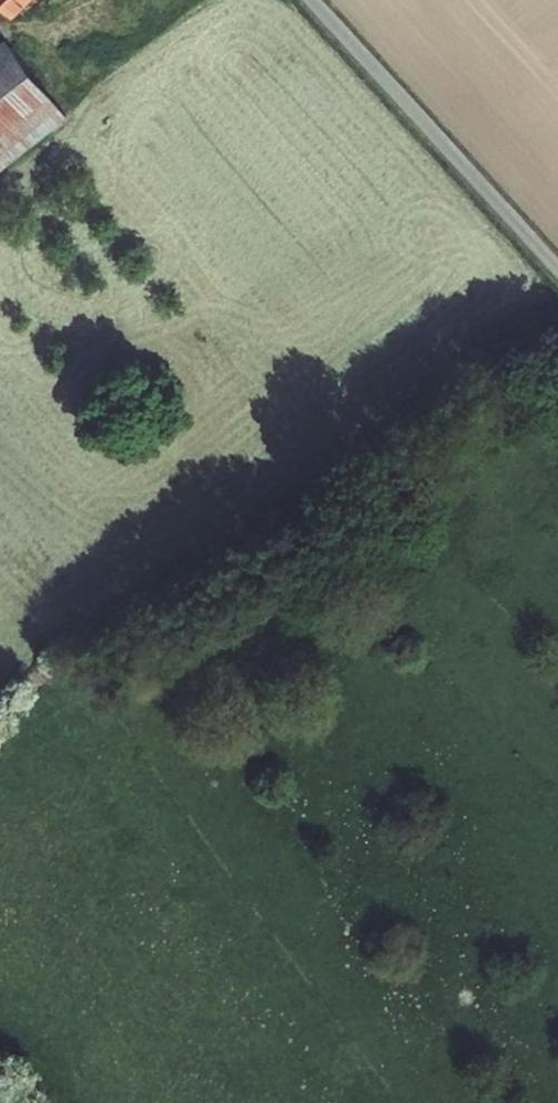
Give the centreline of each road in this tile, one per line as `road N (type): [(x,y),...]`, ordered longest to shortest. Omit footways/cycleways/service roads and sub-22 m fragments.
road 1 (track): [(308,0),(557,270)]

